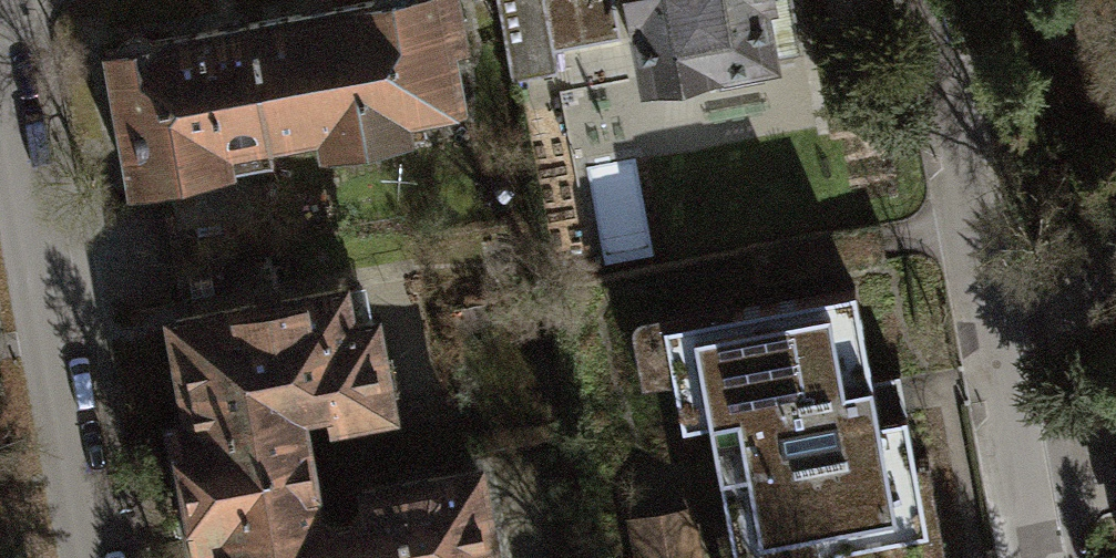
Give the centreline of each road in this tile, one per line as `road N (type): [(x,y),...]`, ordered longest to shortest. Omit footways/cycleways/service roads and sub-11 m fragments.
road 1 (residential): [(1045,557),(930,0)]
road 2 (residential): [(0,26),(95,557)]

